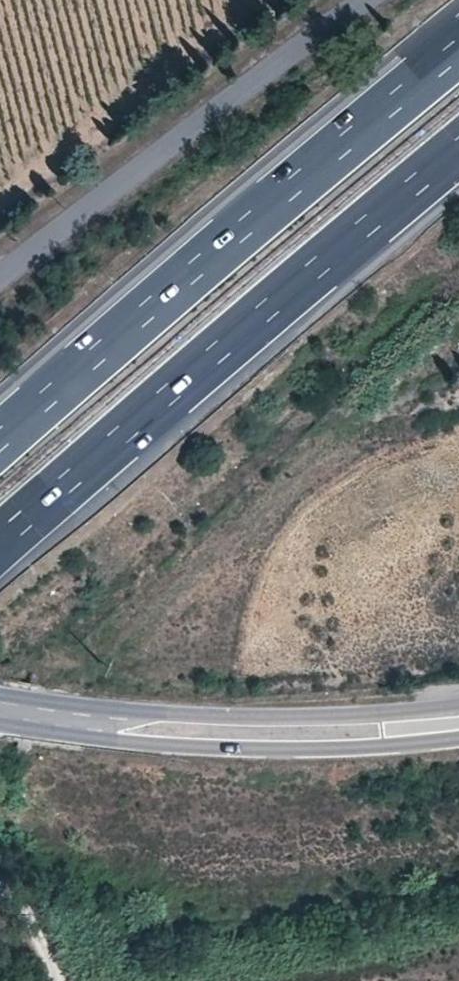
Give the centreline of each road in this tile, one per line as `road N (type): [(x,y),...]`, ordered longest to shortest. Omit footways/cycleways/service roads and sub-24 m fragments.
road 1 (motorway): [(458,49),(0,441)]
road 2 (motorway): [(0,542),(458,150)]
road 3 (tertiary): [(0,713),(242,732),(458,719)]
road 4 (unclassified): [(360,0),(0,279)]

